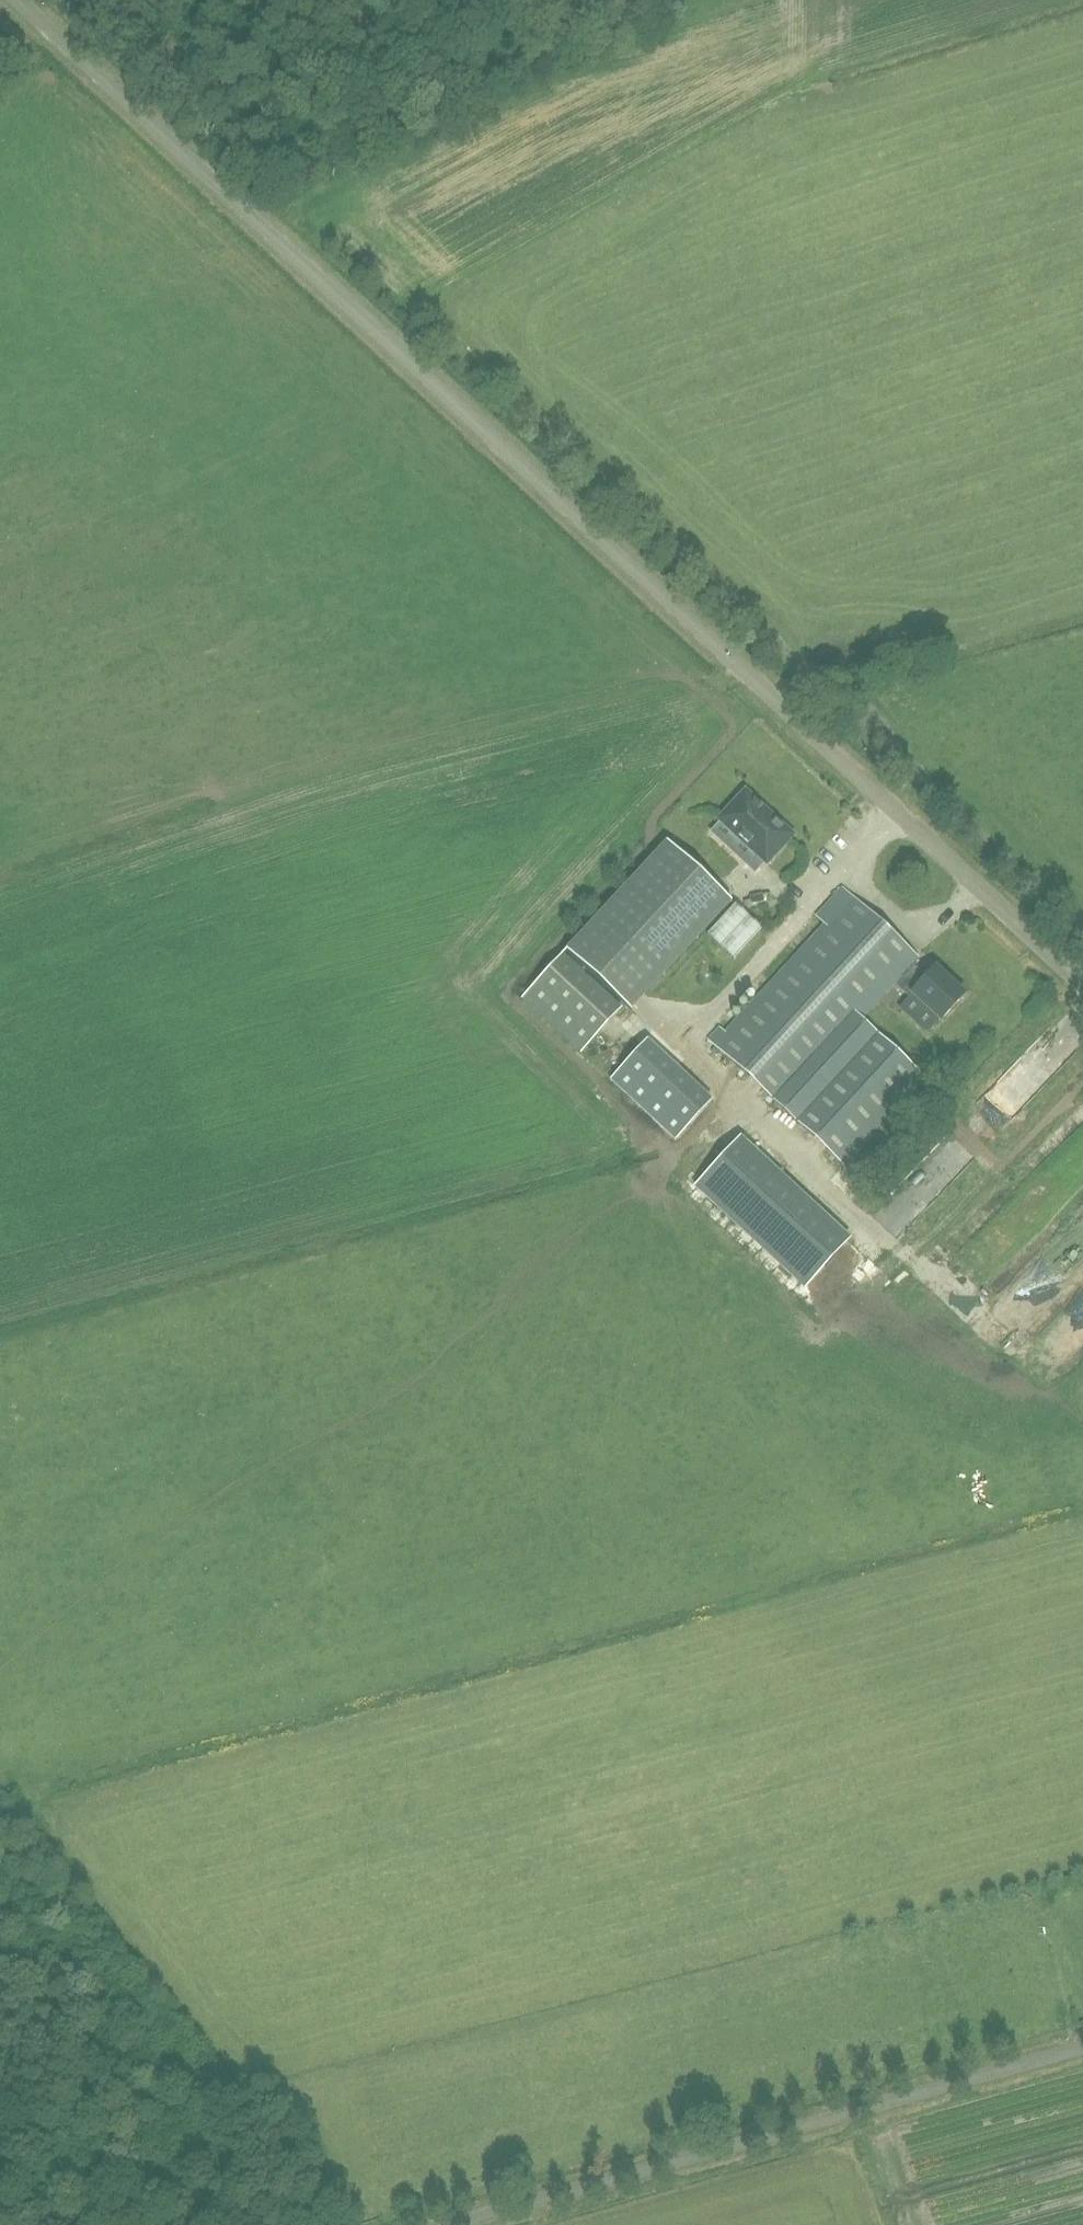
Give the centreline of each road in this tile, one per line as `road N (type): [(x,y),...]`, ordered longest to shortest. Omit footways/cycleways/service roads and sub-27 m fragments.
road 1 (unclassified): [(1082,986),(17,0)]
road 2 (unclassified): [(458,2224),(1082,2048)]

